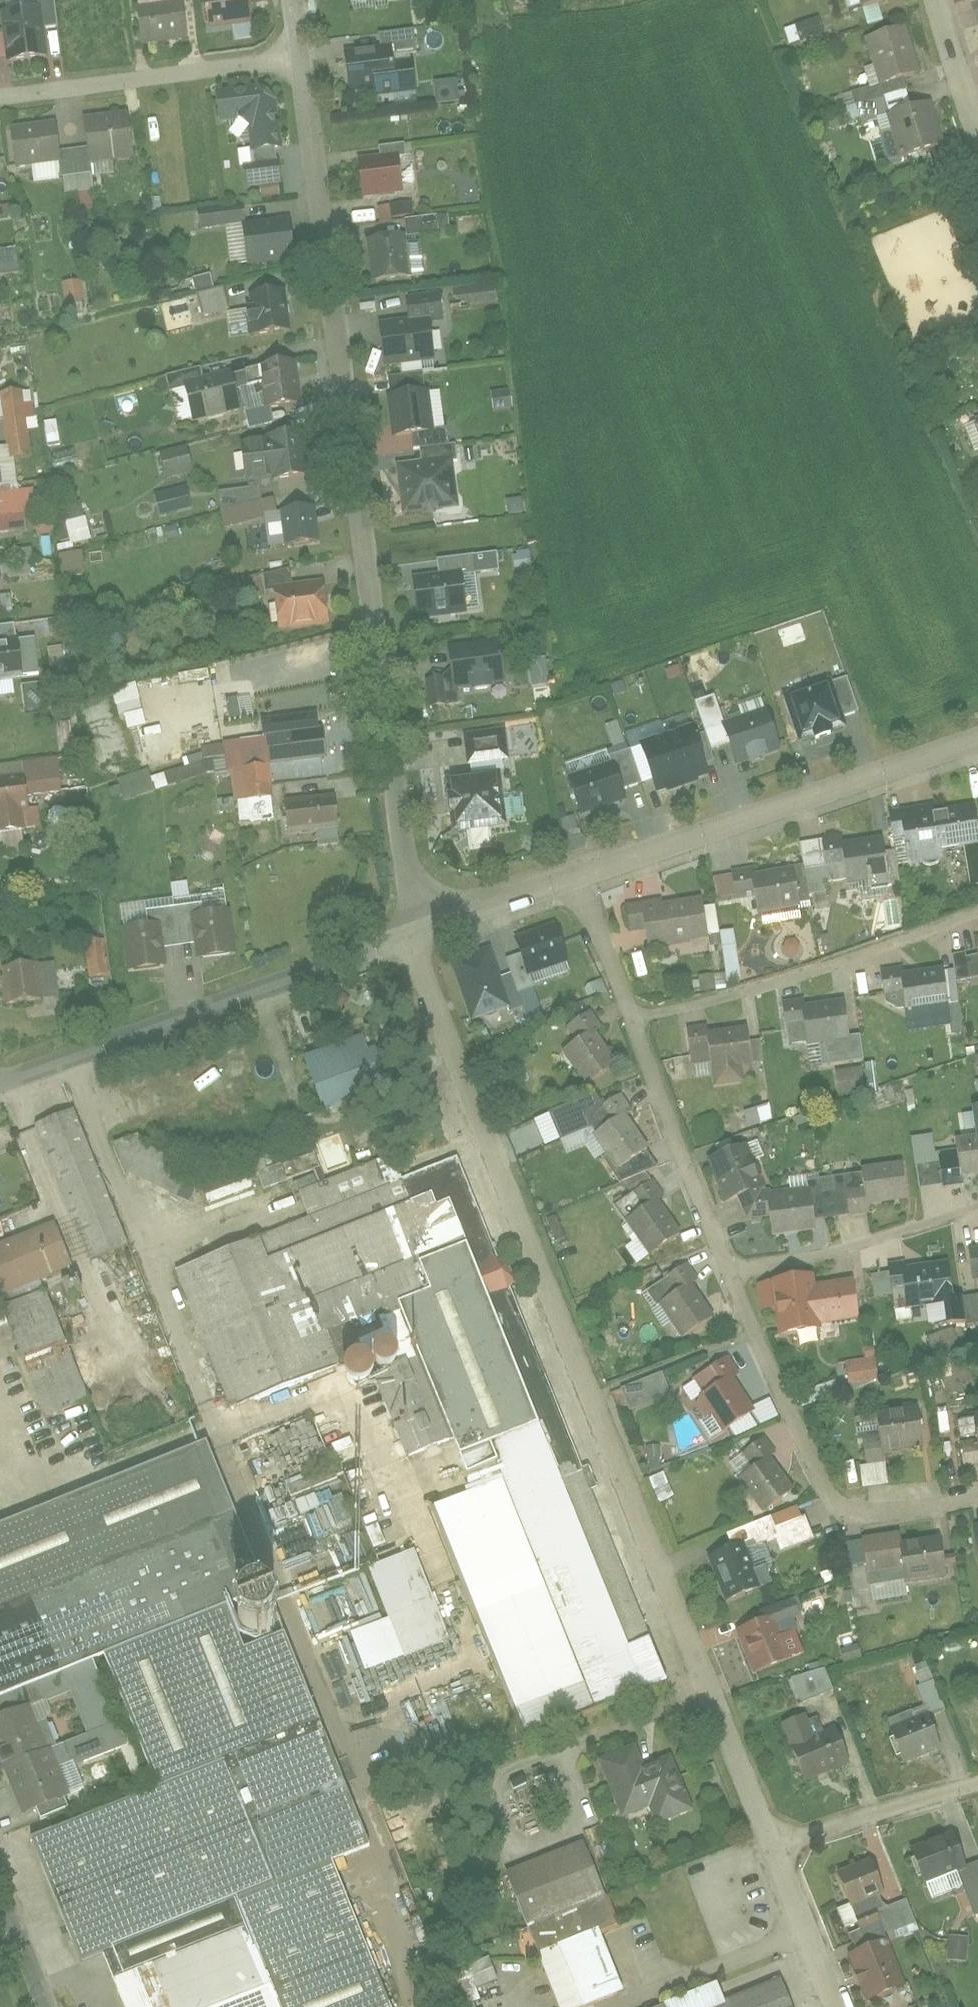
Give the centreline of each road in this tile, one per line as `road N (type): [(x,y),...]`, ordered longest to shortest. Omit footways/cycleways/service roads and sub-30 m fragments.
road 1 (residential): [(413,934),(765,1844)]
road 2 (residential): [(301,58),(413,934)]
road 3 (residential): [(0,1086),(413,934)]
road 4 (residential): [(574,878),(977,737)]
road 5 (residential): [(729,1273),(840,1507),(904,1511),(977,1496)]
road 6 (residential): [(630,1017),(746,992),(977,912)]
road 7 (residential): [(301,58),(0,100)]
road 8 (residential): [(630,1017),(729,1273)]
road 9 (residential): [(729,1273),(853,1247),(977,1208)]
road 10 (residential): [(765,1844),(977,1781)]
road 11 (residential): [(765,1844),(832,2006)]
road 12 (residential): [(413,934),(574,878)]
road 13 (residential): [(574,878),(630,1017)]
road 14 (residential): [(0,1886),(48,2006)]
road 15 (residential): [(933,0),(977,119)]

